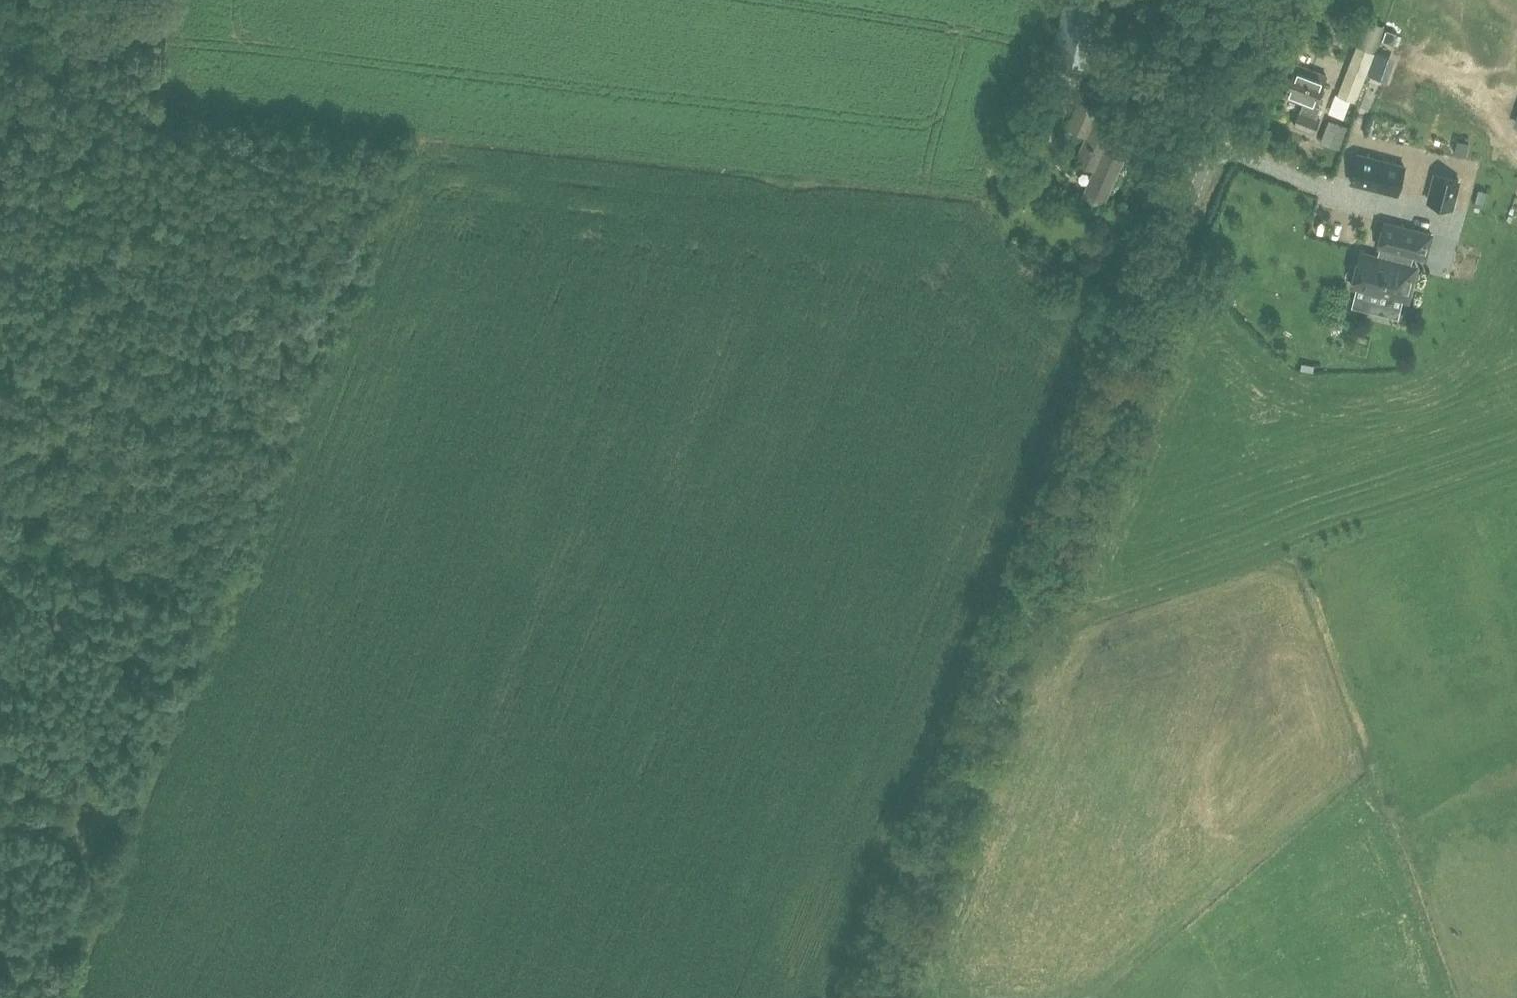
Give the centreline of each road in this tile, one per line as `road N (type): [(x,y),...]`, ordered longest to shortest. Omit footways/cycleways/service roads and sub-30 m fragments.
road 1 (tertiary): [(874,997),(1271,0)]

